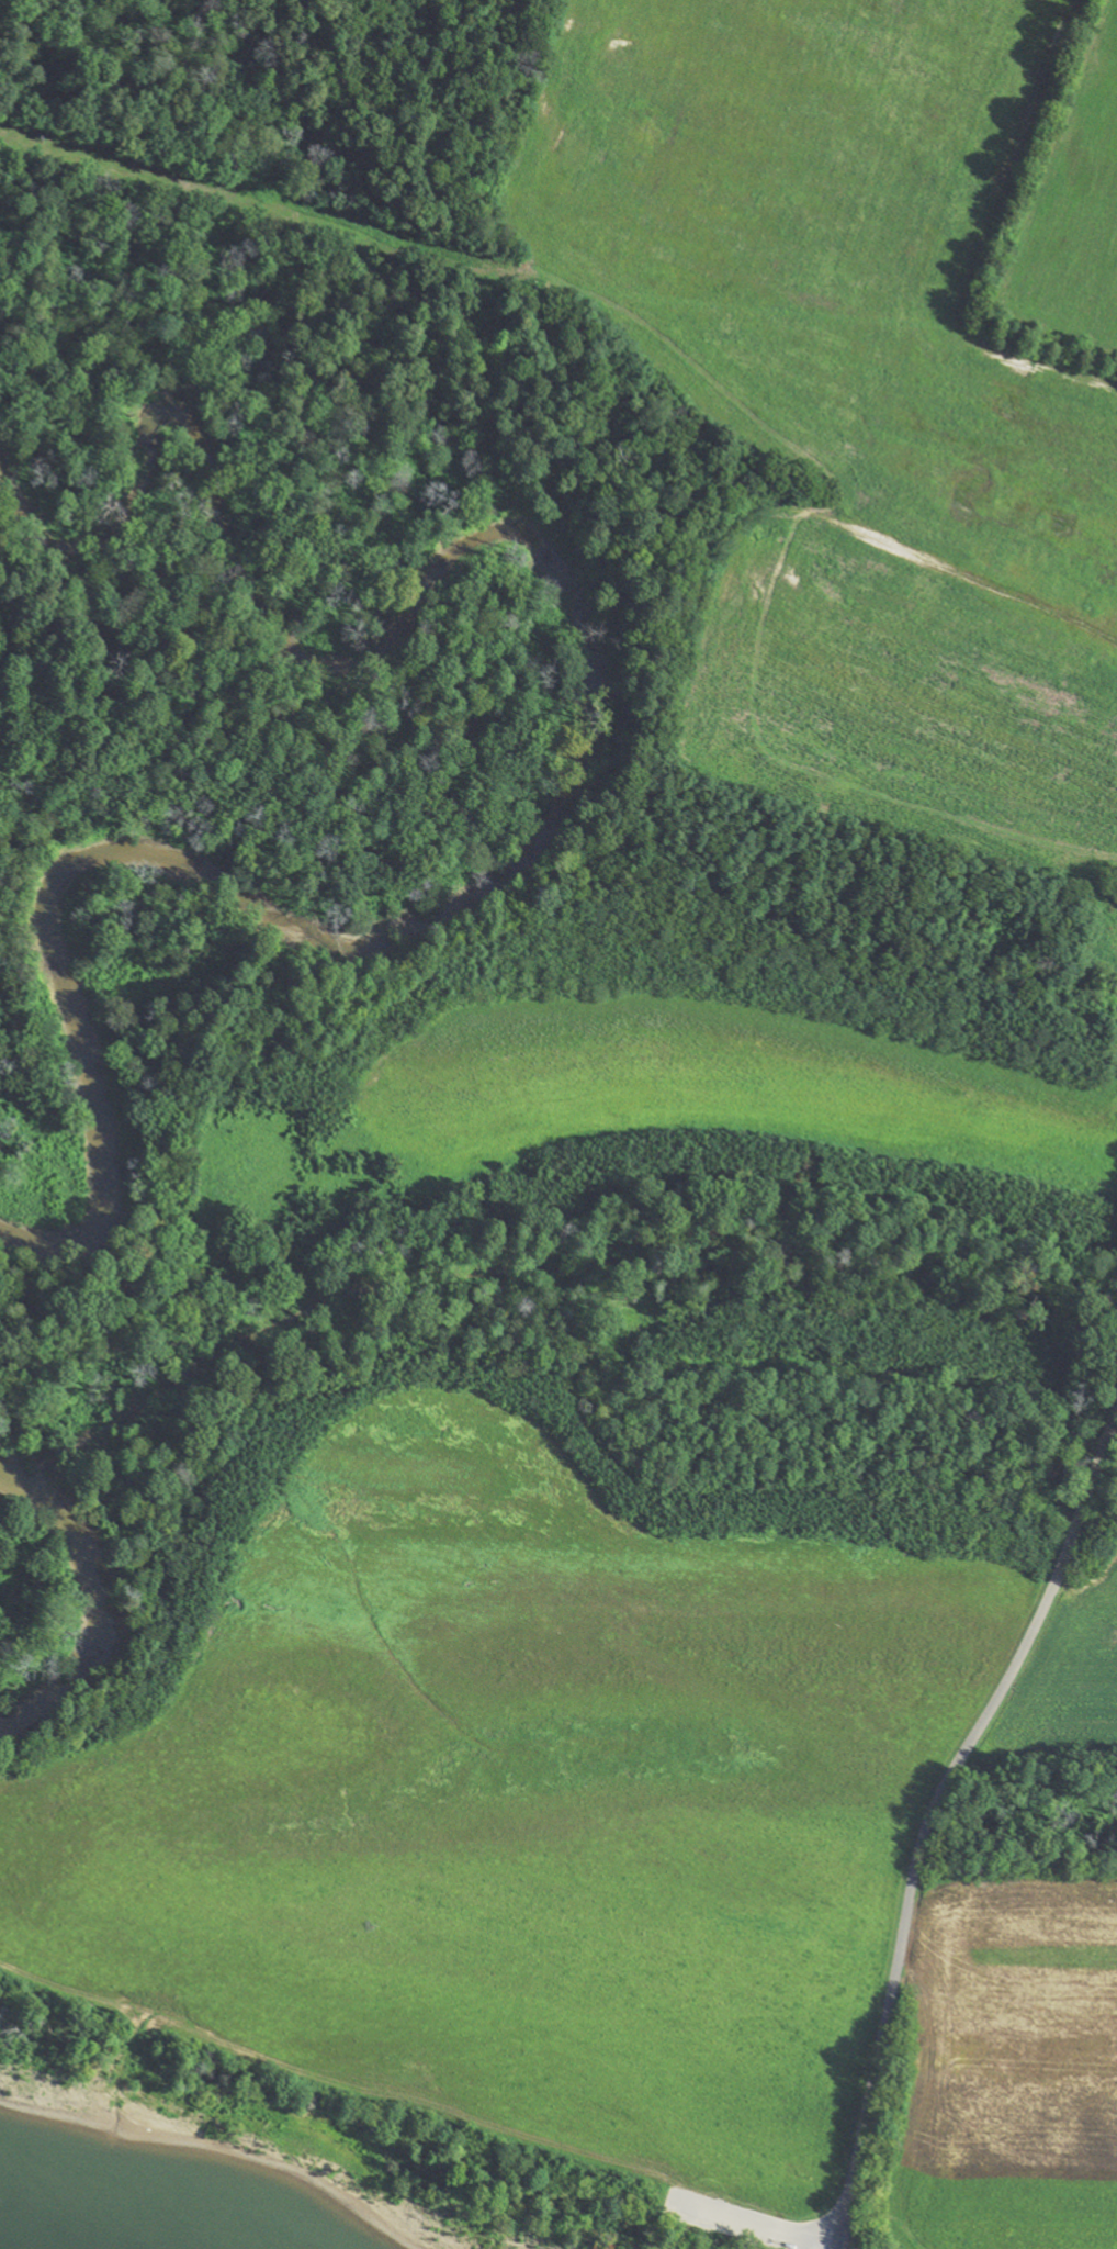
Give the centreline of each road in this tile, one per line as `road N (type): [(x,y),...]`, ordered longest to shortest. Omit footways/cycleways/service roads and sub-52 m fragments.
road 1 (residential): [(676,2207),(793,2239),(810,2240),(832,2226),(932,1821),(1053,1591),(1116,1411)]

